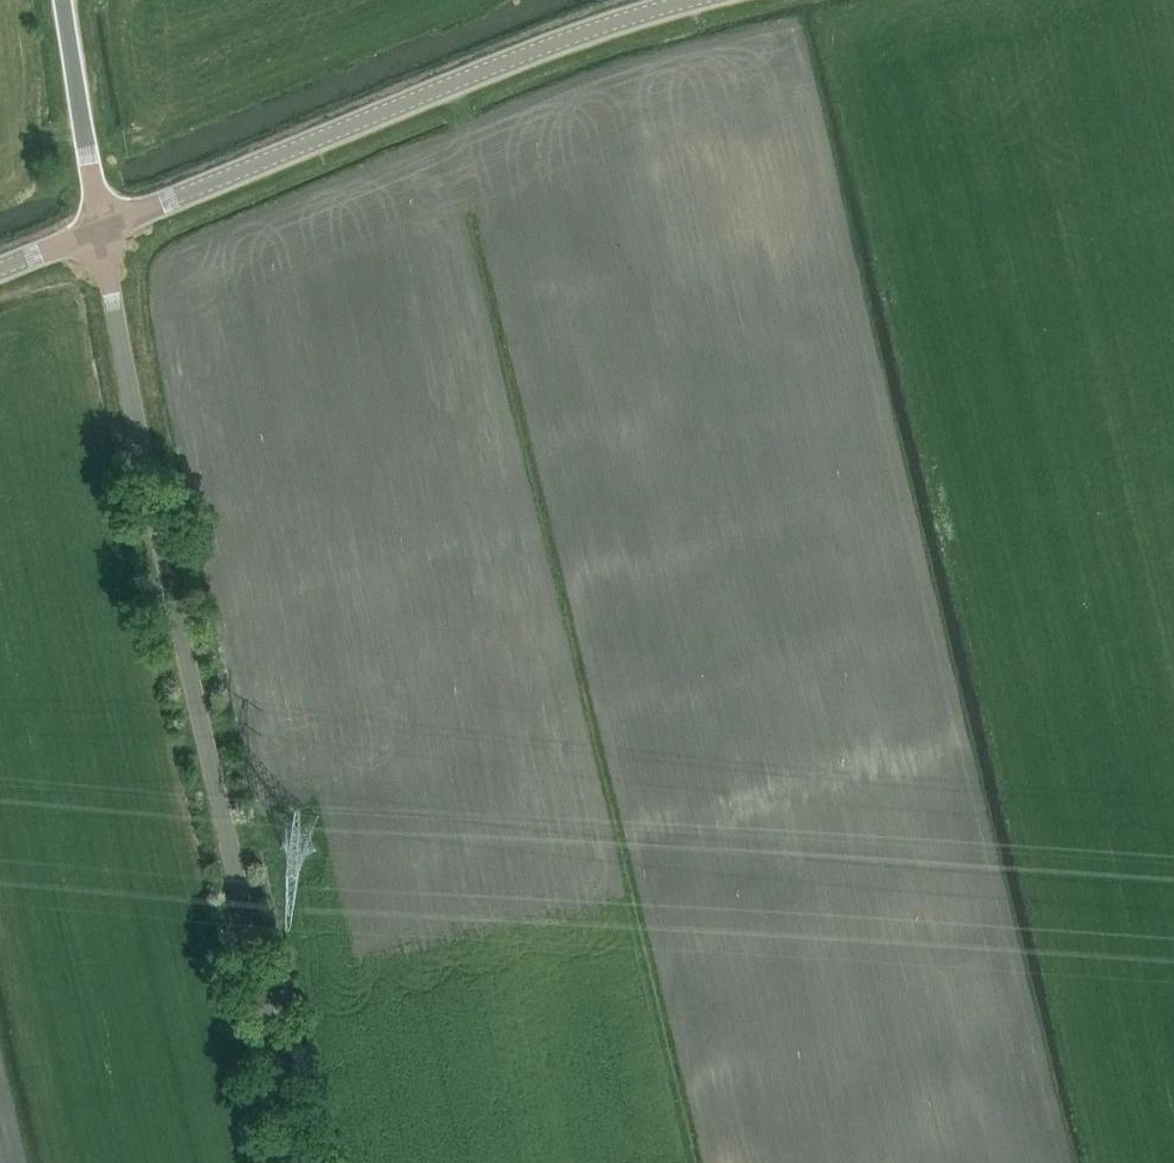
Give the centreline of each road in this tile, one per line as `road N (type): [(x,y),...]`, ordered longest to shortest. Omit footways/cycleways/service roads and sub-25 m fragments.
road 1 (unclassified): [(306,1162),(98,231)]
road 2 (tertiary): [(98,231),(515,55),(686,0)]
road 3 (unclassified): [(98,231),(62,0)]

